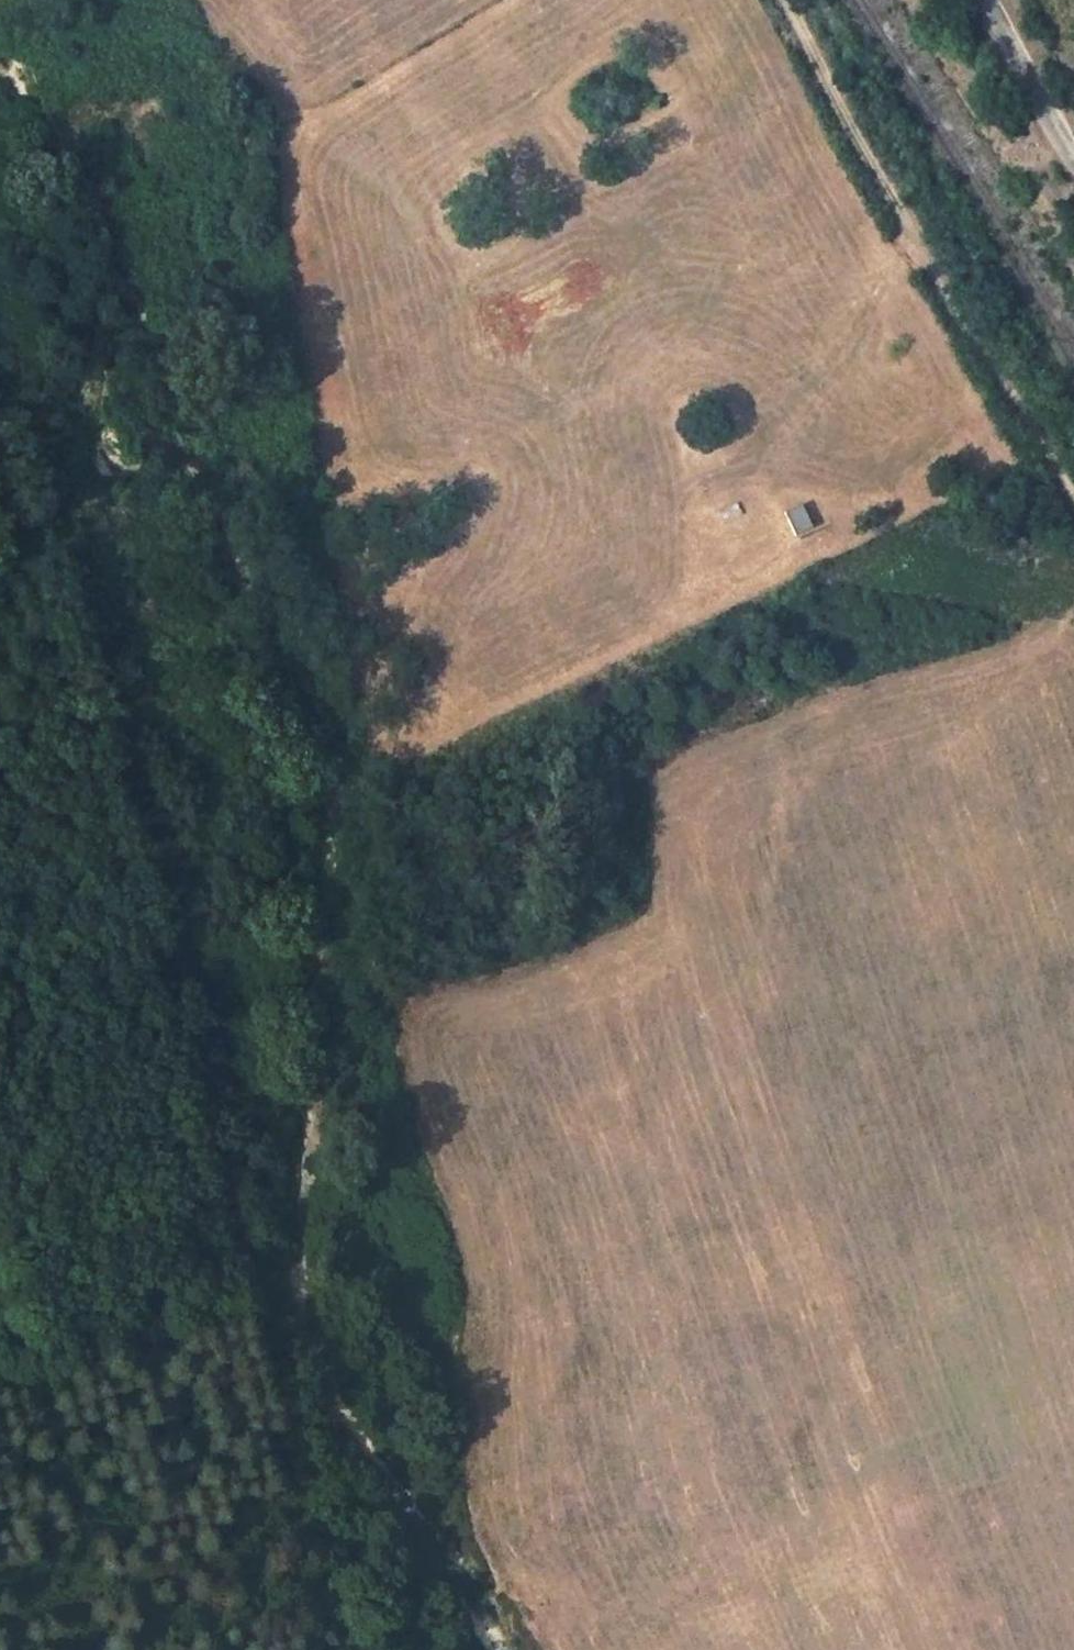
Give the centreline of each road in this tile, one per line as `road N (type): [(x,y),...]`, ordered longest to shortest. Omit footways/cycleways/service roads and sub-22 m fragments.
road 1 (track): [(785,0),(869,162),(1034,421),(1073,503)]
road 2 (unclassified): [(996,0),(1073,151)]

